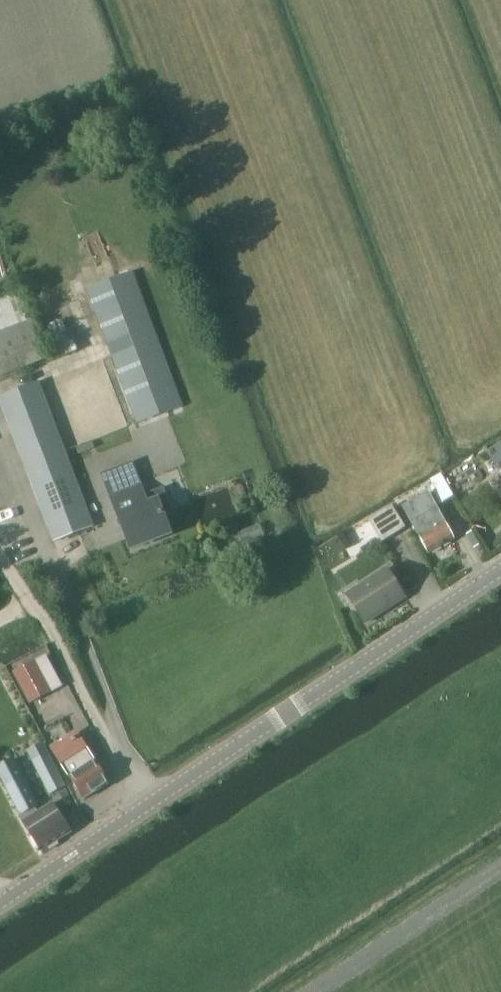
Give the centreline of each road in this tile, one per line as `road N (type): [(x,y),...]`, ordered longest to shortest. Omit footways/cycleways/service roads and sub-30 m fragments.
road 1 (tertiary): [(0,907),(500,573)]

